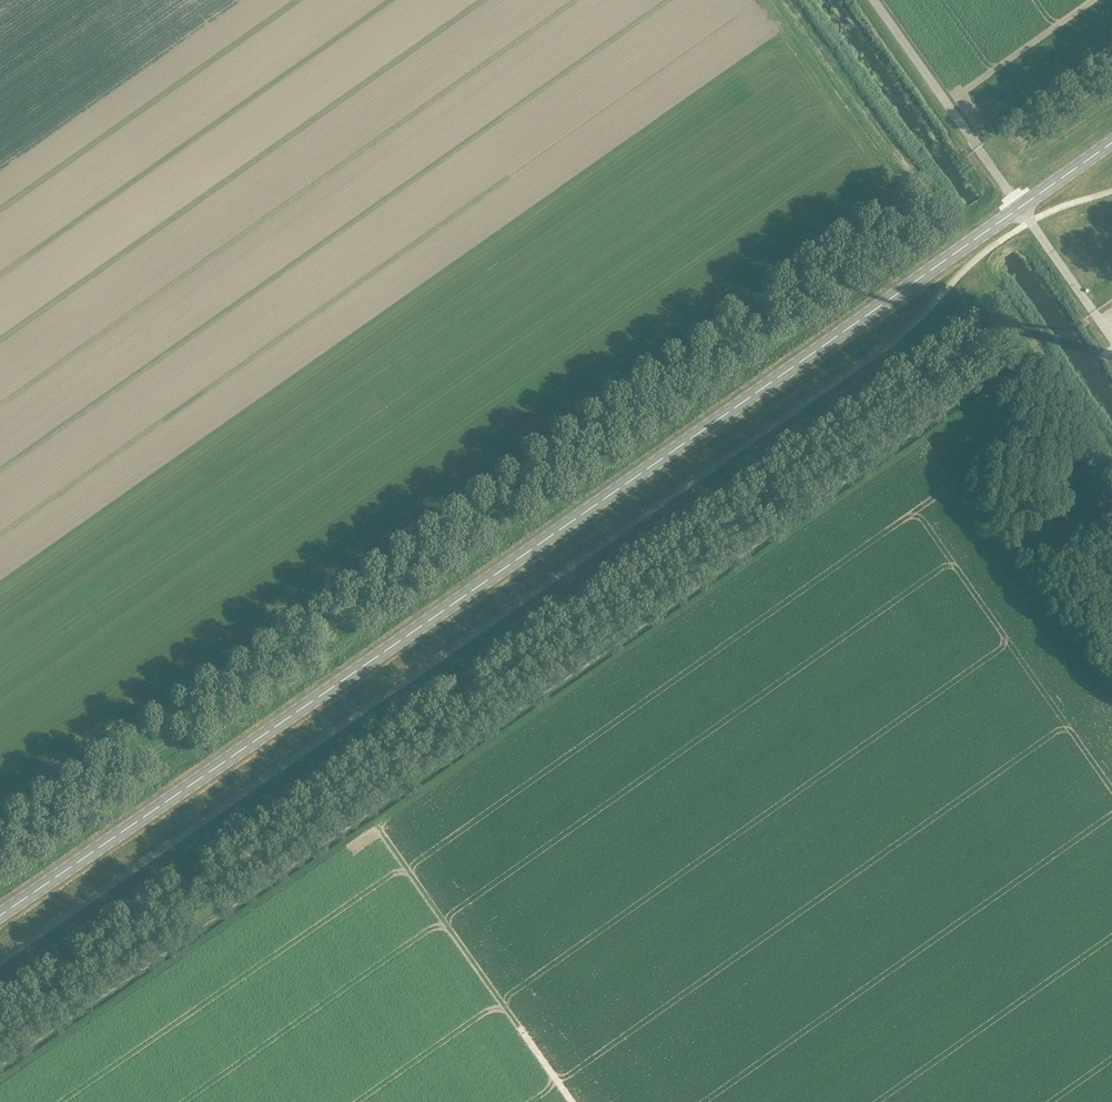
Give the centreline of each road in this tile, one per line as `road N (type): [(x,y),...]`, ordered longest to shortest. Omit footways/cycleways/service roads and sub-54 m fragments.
road 1 (secondary): [(0,916),(1111,143)]

